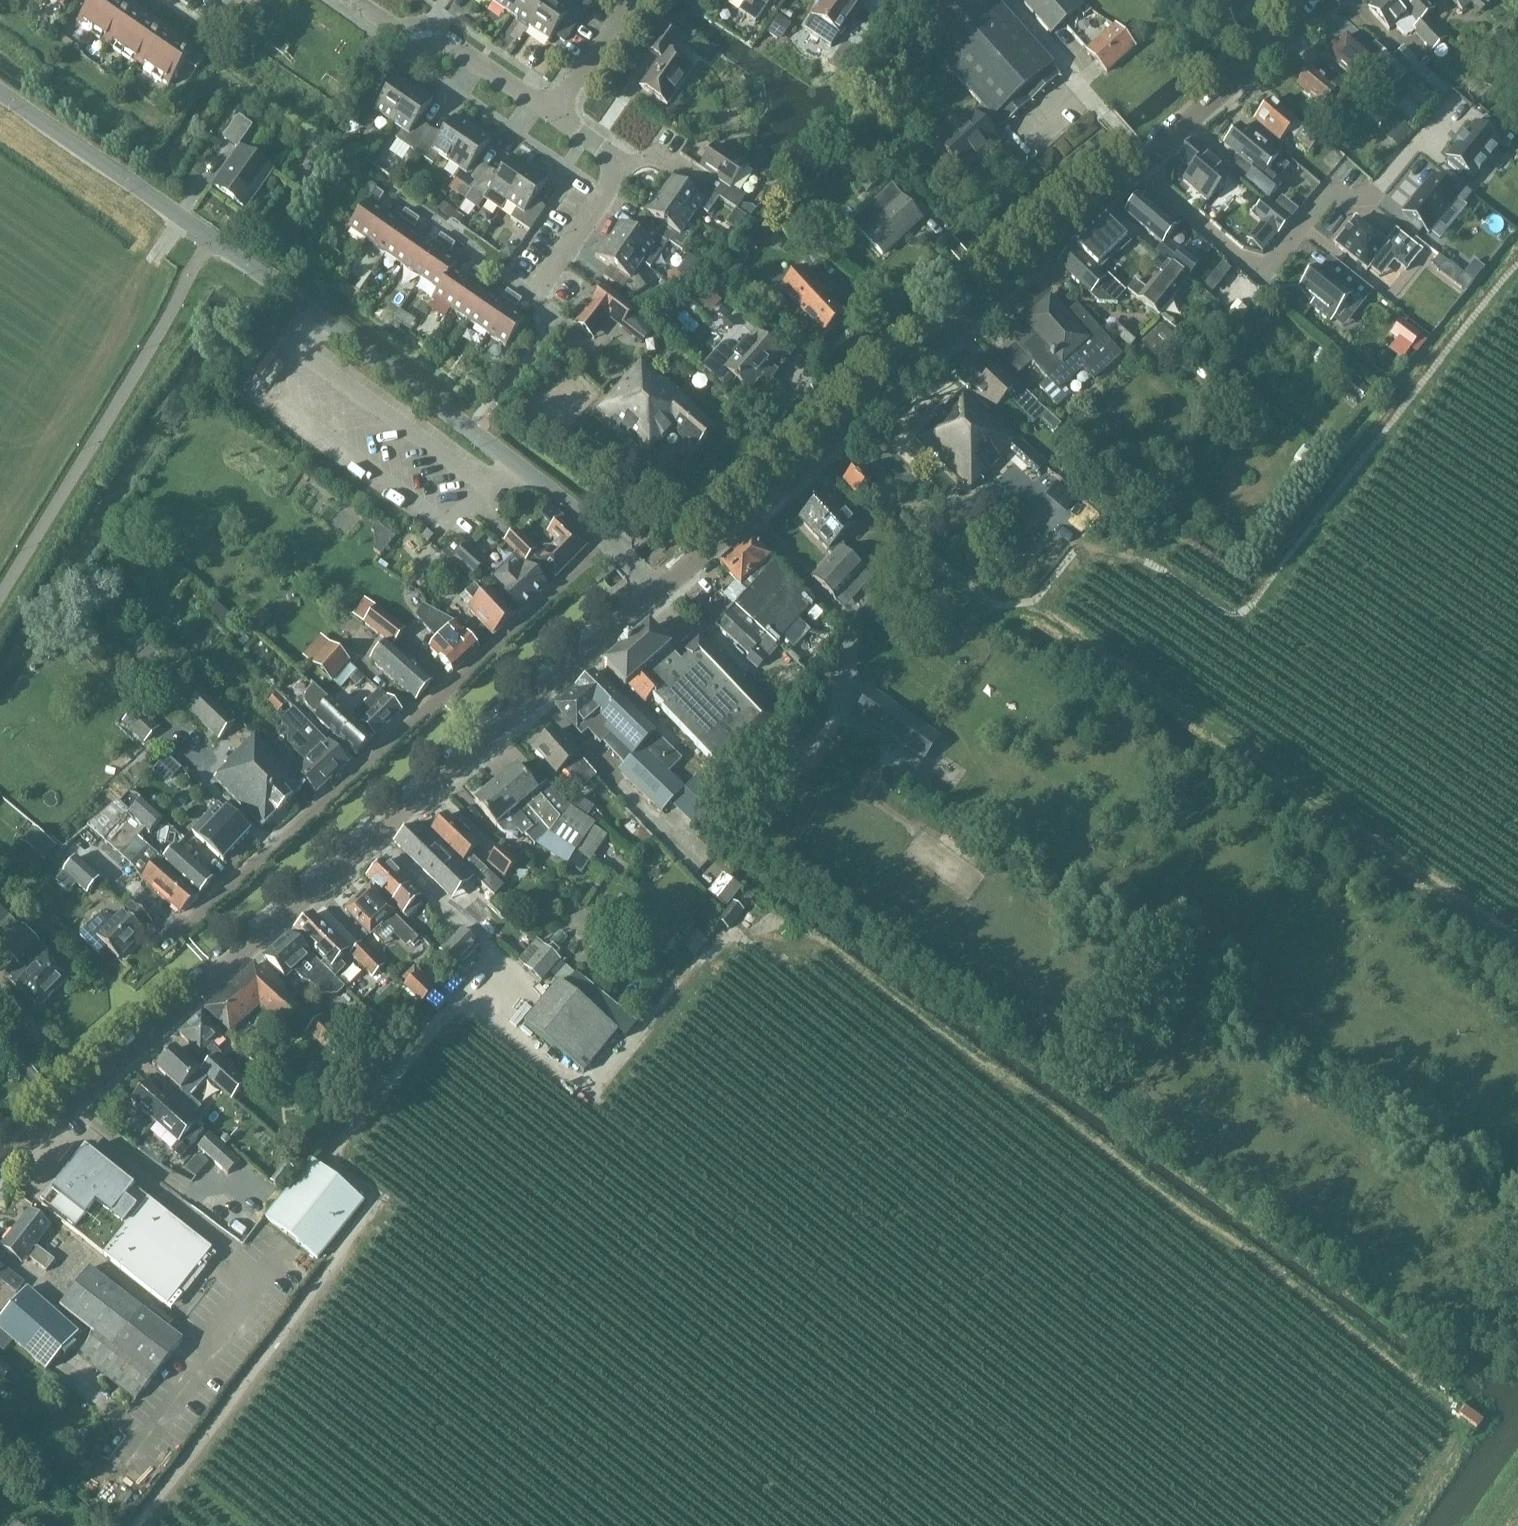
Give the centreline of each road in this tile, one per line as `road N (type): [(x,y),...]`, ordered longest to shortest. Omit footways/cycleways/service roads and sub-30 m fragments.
road 1 (tertiary): [(0,1158),(660,587)]
road 2 (unclassified): [(610,539),(313,310),(0,93)]
road 3 (tertiary): [(660,587),(1134,169)]
road 4 (unclassified): [(186,938),(180,931),(610,539)]
road 5 (residential): [(1134,169),(1264,273),(1325,200),(1381,191),(1443,115)]
road 6 (tertiary): [(1134,169),(1330,0)]
road 7 (residential): [(553,113),(447,40),(391,27),(351,0)]
road 8 (residential): [(543,291),(615,166),(607,151),(553,113)]
road 9 (residential): [(553,113),(634,0)]

